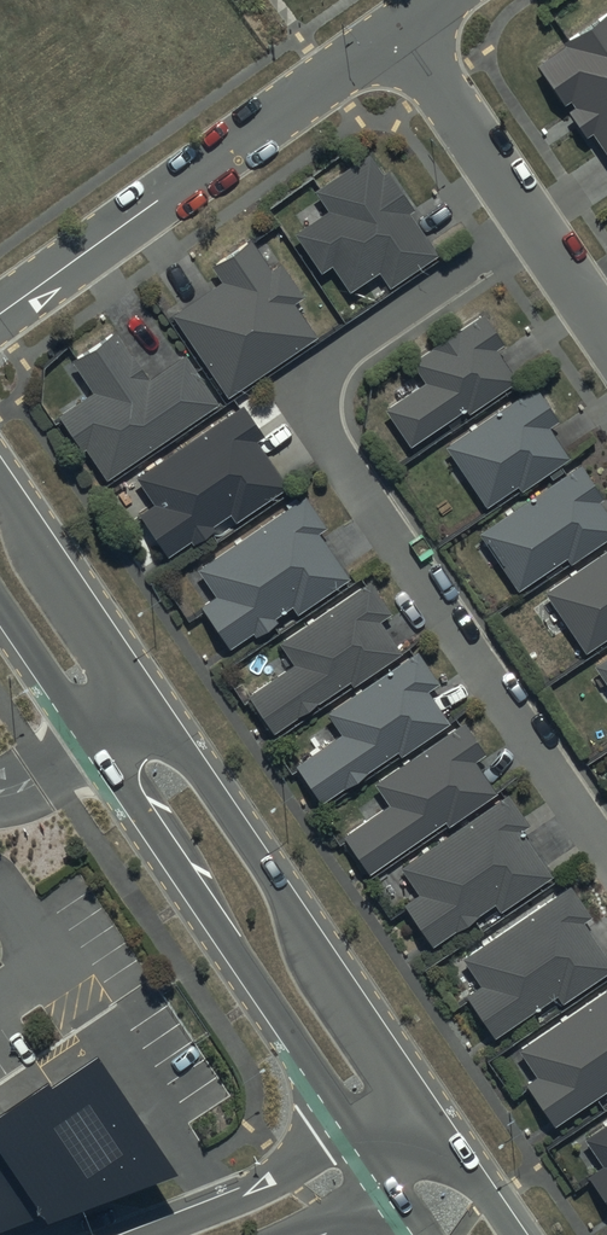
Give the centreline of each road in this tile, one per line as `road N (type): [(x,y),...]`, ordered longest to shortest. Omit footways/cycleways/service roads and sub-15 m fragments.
road 1 (residential): [(606,855),(326,444),(319,416),(330,364),(351,340),(532,224)]
road 2 (residential): [(0,479),(417,1099)]
road 3 (residential): [(361,1132),(0,602)]
road 4 (residential): [(0,314),(401,32)]
road 5 (residential): [(401,32),(532,224)]
road 6 (residential): [(155,1234),(266,1190),(361,1132)]
road 7 (residential): [(532,224),(606,335)]
road 8 (residential): [(391,1178),(286,1234)]

